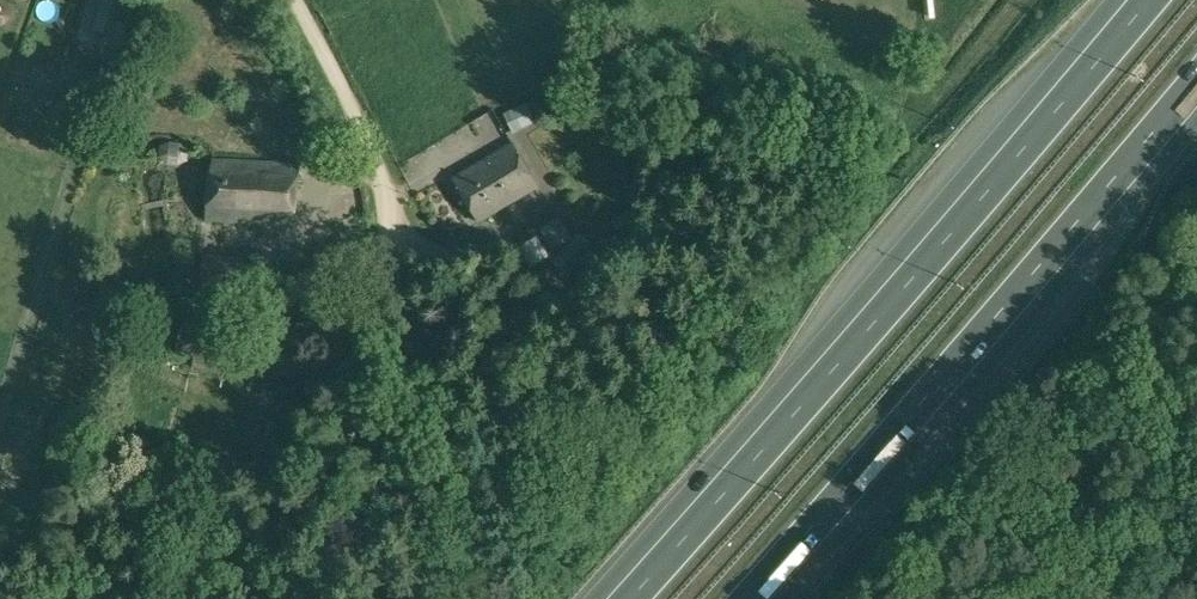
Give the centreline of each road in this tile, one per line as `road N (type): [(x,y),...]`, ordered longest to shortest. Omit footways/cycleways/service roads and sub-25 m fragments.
road 1 (motorway): [(1133,0),(618,598)]
road 2 (motorway): [(746,598),(1196,88)]
road 3 (unclassified): [(441,598),(437,517),(372,344),(386,205),(381,168),(302,0)]

